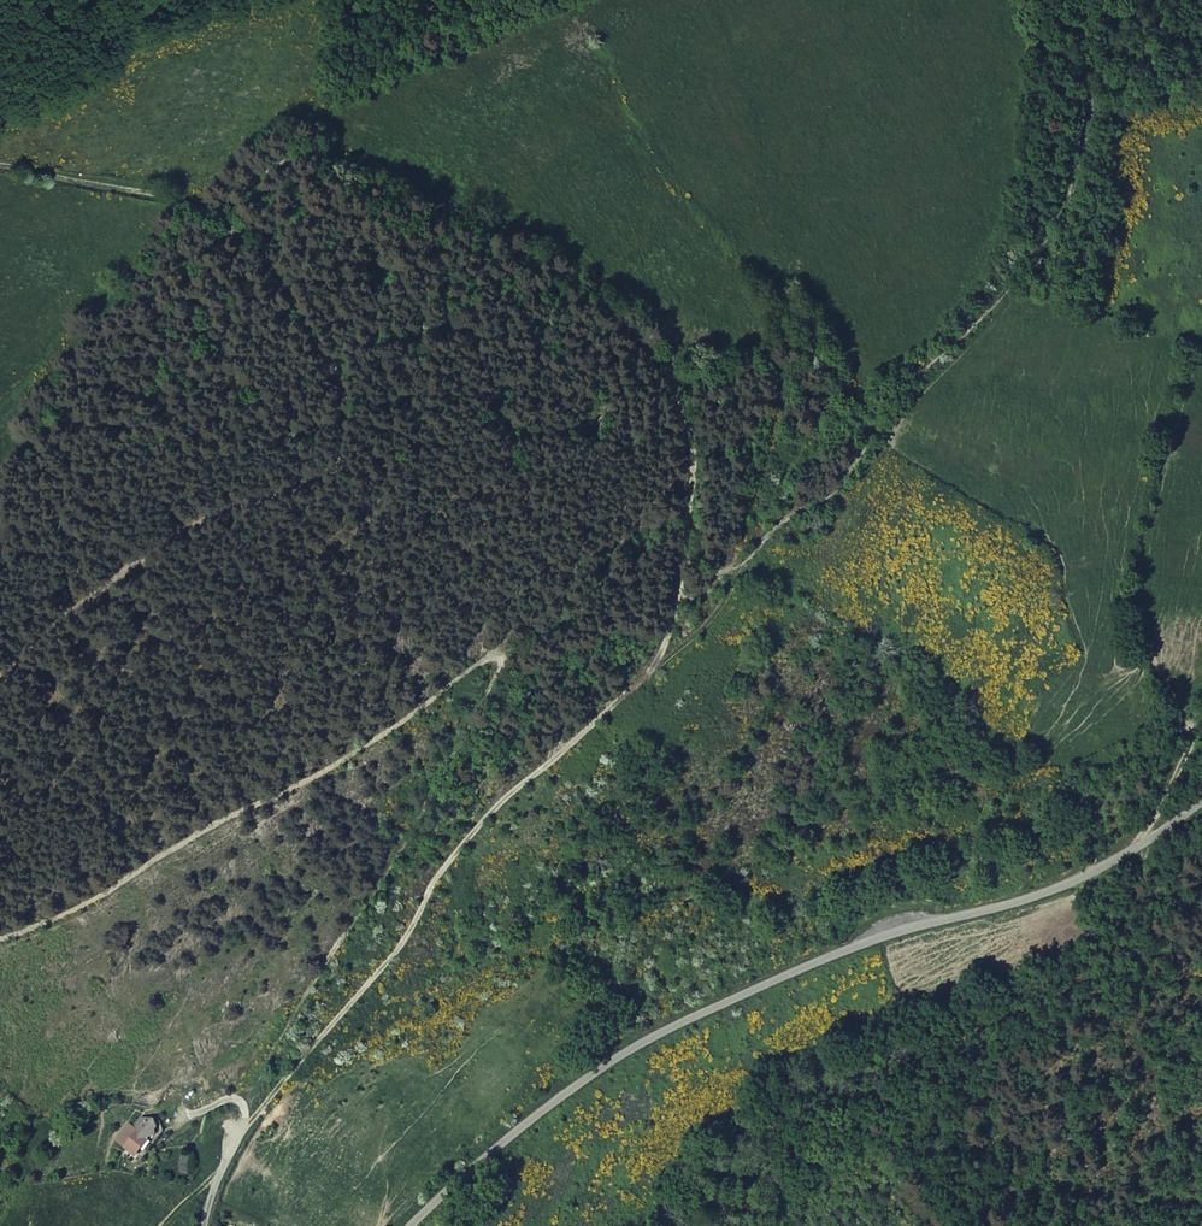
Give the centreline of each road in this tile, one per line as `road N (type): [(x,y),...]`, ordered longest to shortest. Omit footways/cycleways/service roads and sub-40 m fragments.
road 1 (track): [(246,1124),(387,961),(468,835),(617,703),(738,581),(1028,258),(1078,174),(1087,136),(1085,80),(1064,0)]
road 2 (track): [(0,938),(86,904),(339,762),(486,657),(502,657),(385,876),(328,956),(245,1111)]
road 3 (track): [(0,166),(225,205),(274,170),(356,162),(604,305),(666,369),(681,414),(686,531),(659,660)]
road 4 (track): [(271,1094),(450,990),(683,884),(1088,774),(1173,740),(1201,716)]
road 5 (unclassified): [(1201,806),(1130,854),(1044,894),(864,944),(659,1035),(549,1111),(415,1225)]
road 6 (track): [(0,682),(172,544),(323,477),(339,460),(349,427),(344,385),(288,279),(261,243),(226,223),(225,205)]

